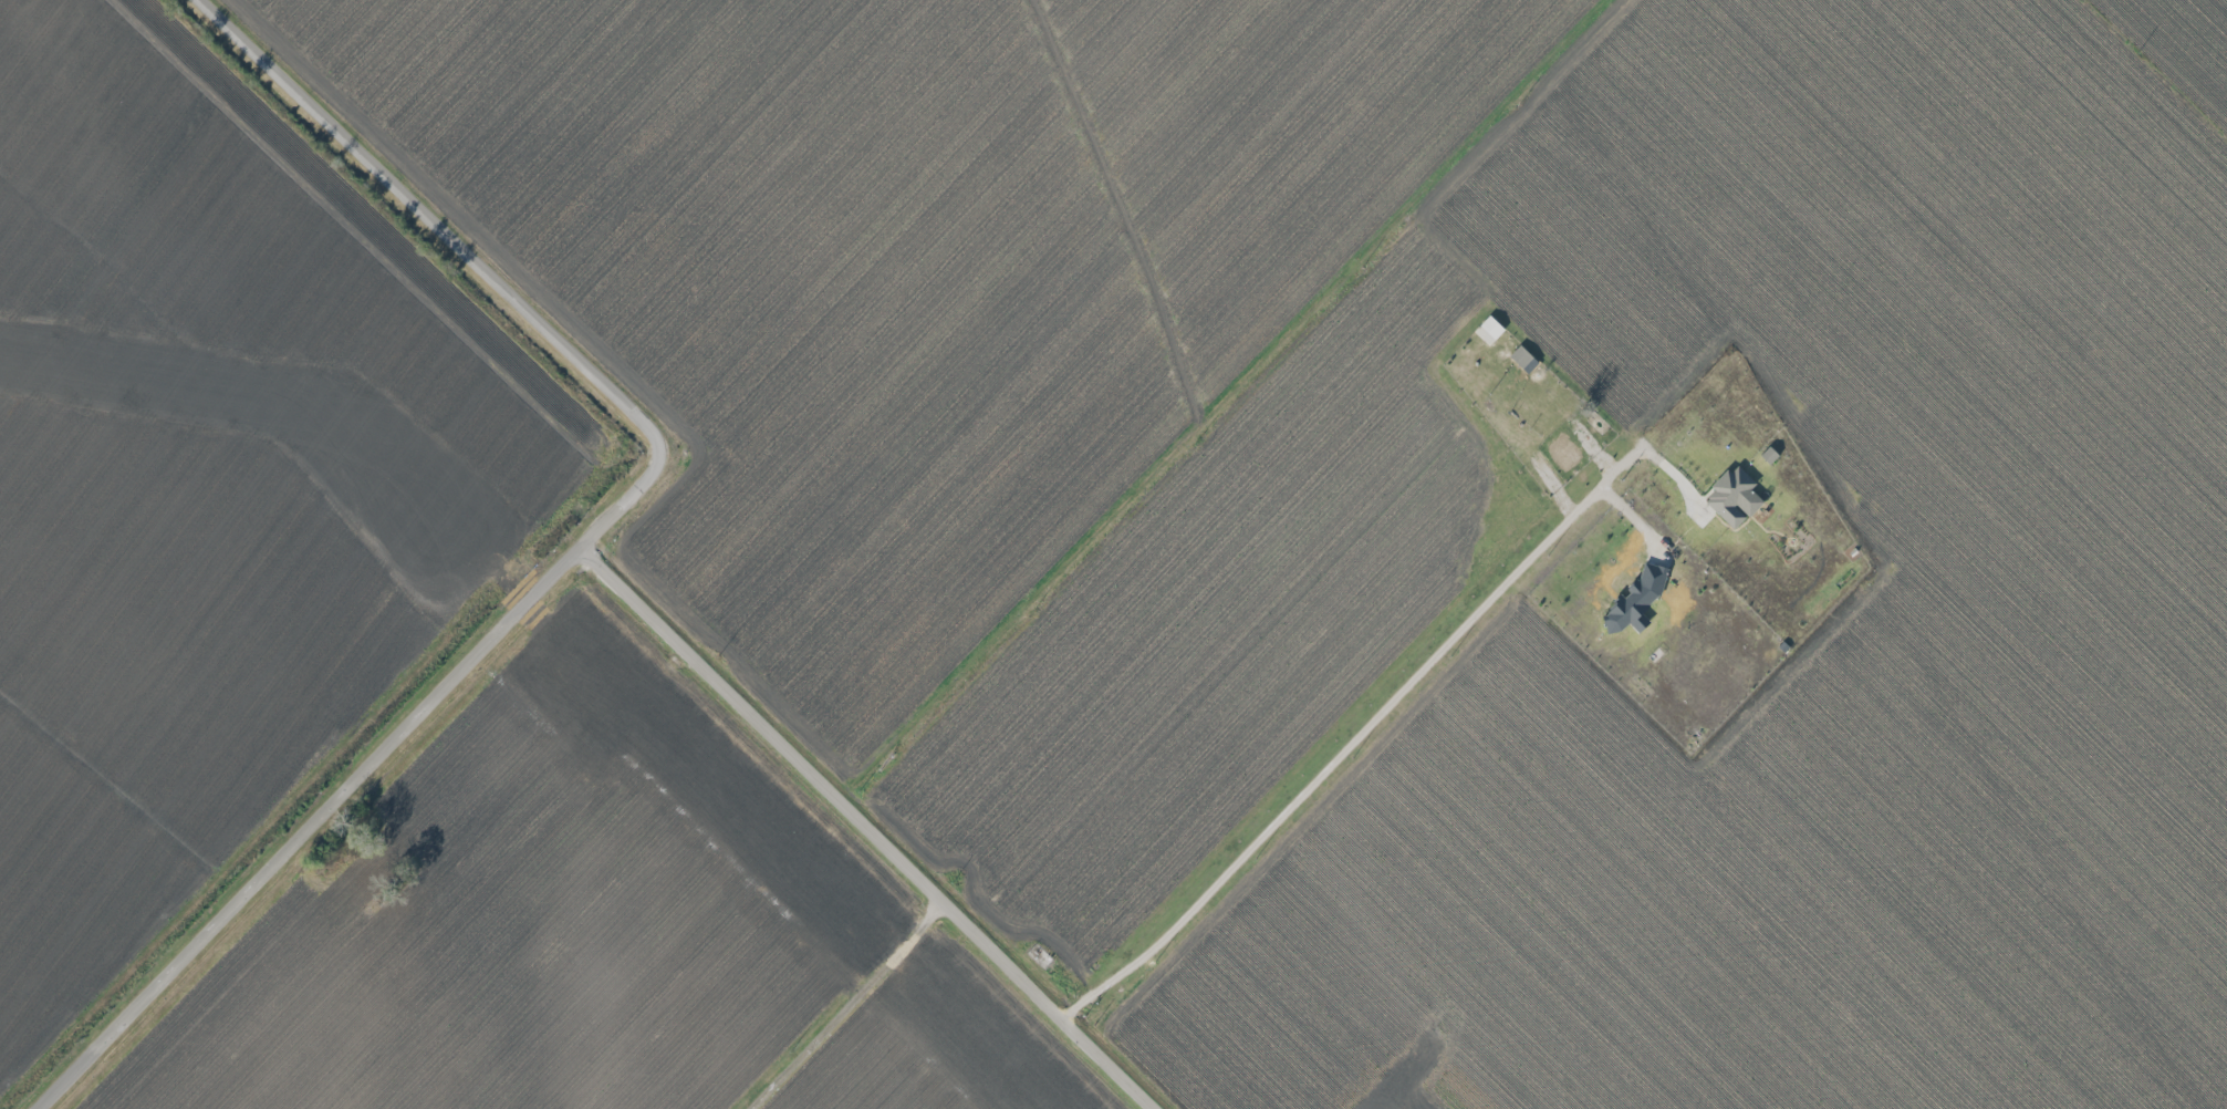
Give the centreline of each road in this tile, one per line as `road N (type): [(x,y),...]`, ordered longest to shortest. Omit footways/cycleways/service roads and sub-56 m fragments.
road 1 (residential): [(44,1108),(662,460),(658,438),(628,404),(203,0)]
road 2 (residential): [(849,810),(1636,0)]
road 3 (residential): [(1154,1108),(583,547)]
road 4 (residential): [(2084,0),(2226,143)]

